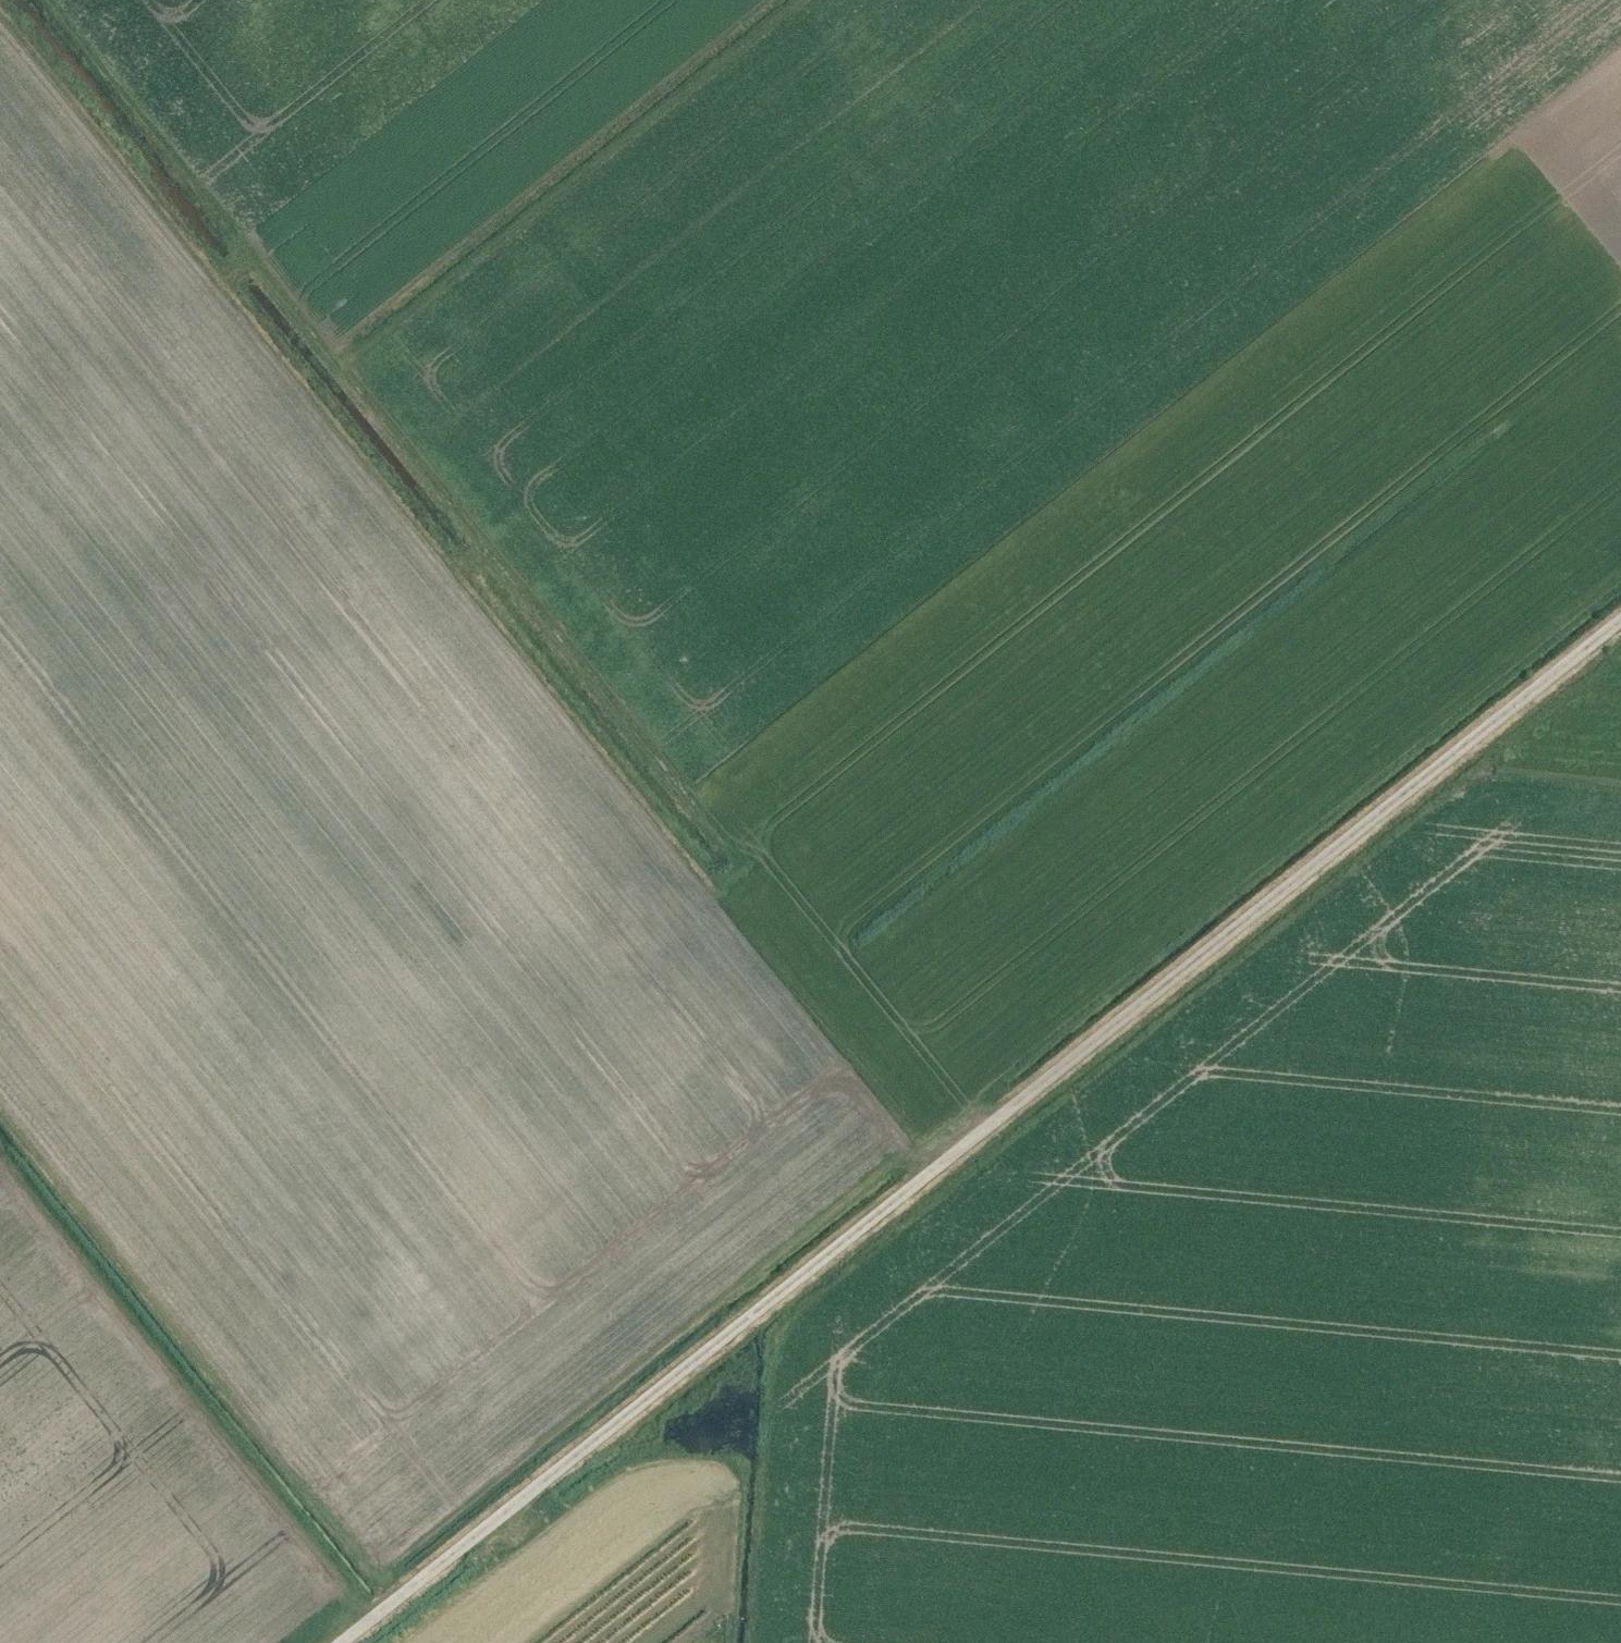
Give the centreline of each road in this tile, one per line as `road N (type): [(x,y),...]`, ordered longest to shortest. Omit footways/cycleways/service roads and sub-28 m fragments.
road 1 (unclassified): [(340,1642),(1620,620)]

